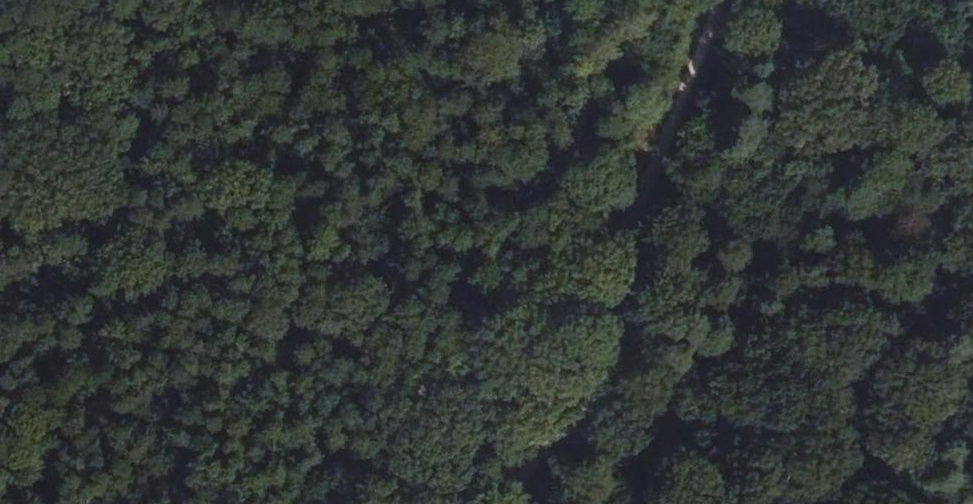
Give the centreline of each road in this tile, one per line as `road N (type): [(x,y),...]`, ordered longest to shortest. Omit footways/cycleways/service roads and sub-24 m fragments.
road 1 (track): [(509,503),(681,116),(711,0)]

